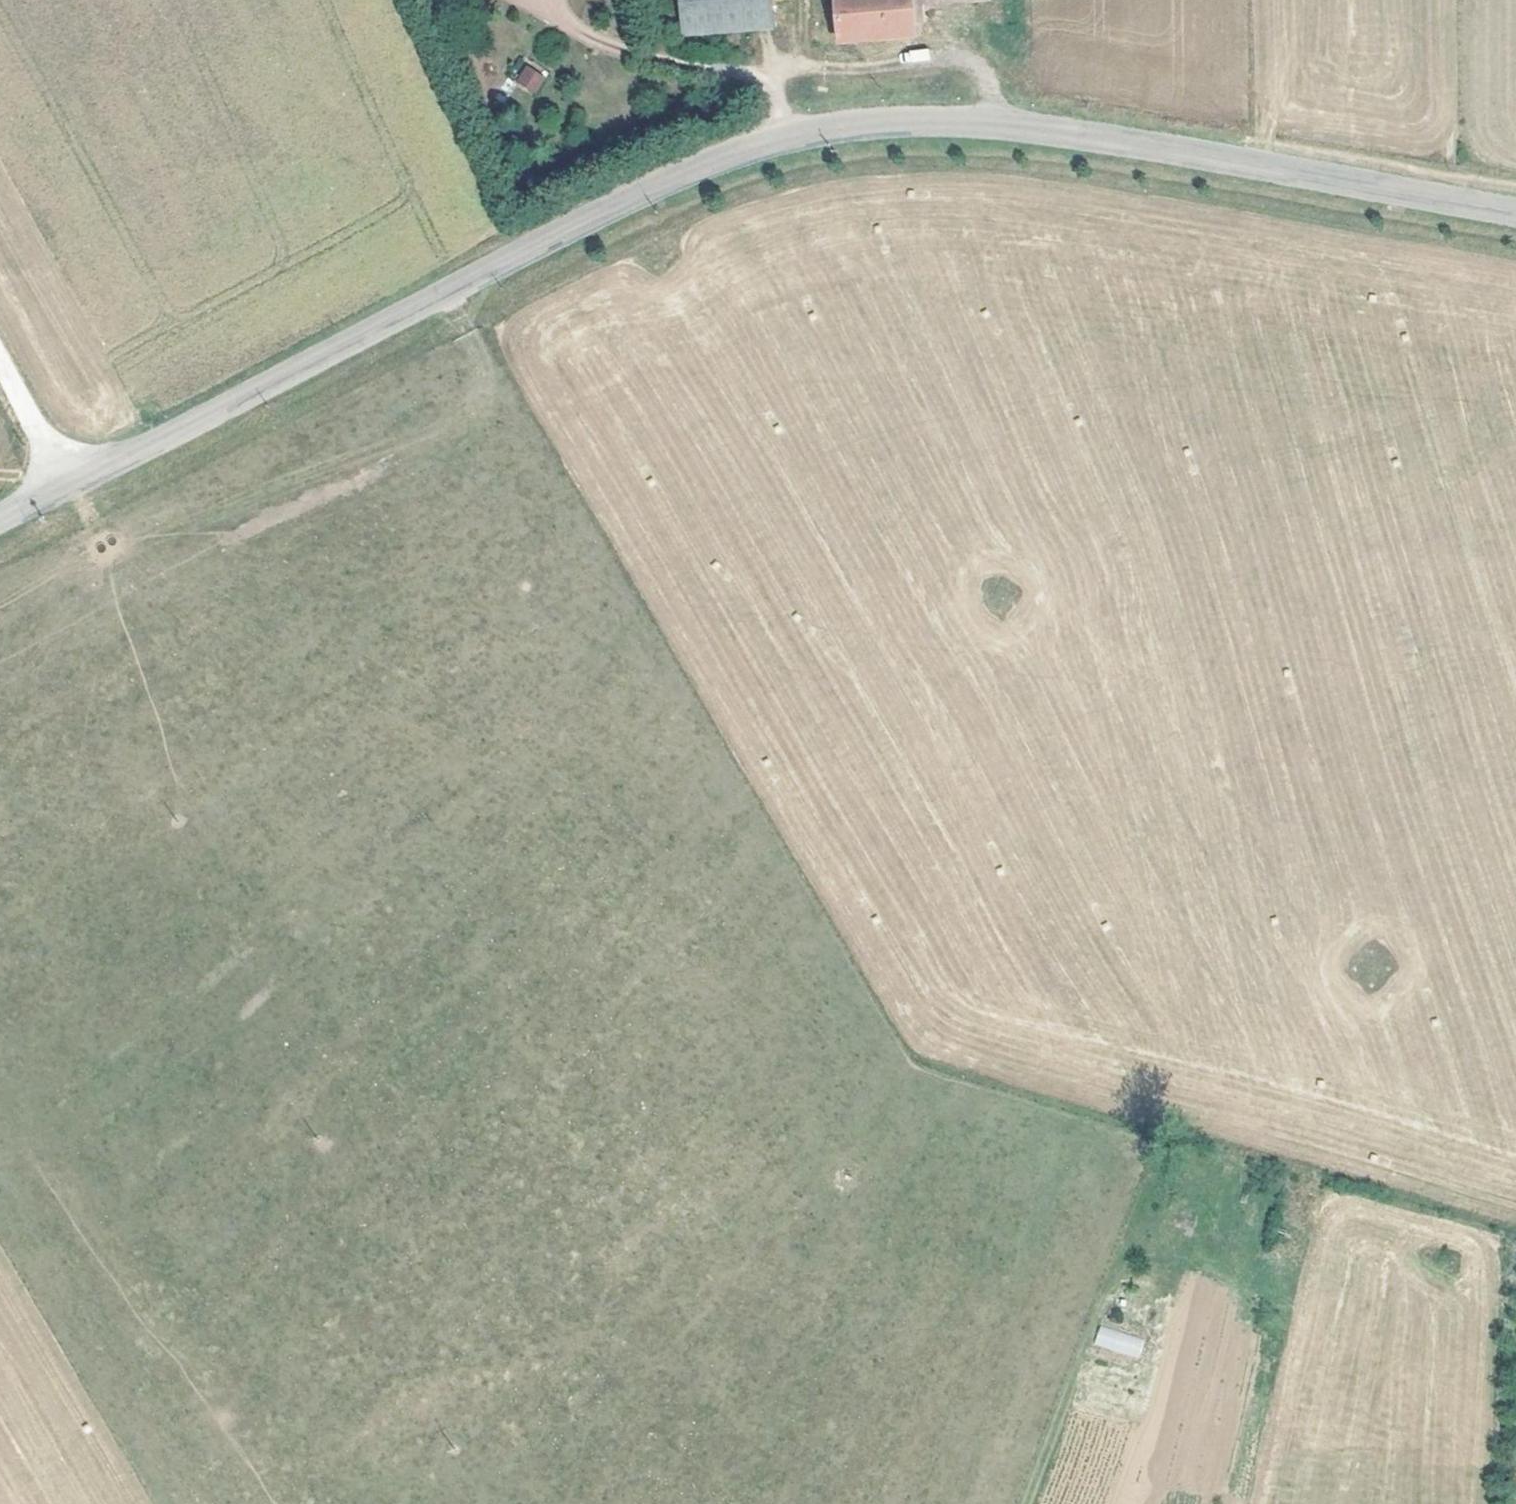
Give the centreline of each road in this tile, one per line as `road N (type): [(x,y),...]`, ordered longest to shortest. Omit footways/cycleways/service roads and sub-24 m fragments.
road 1 (tertiary): [(1515,212),(1017,127),(829,129),(699,167),(66,486)]
road 2 (unclassified): [(66,486),(0,361)]

